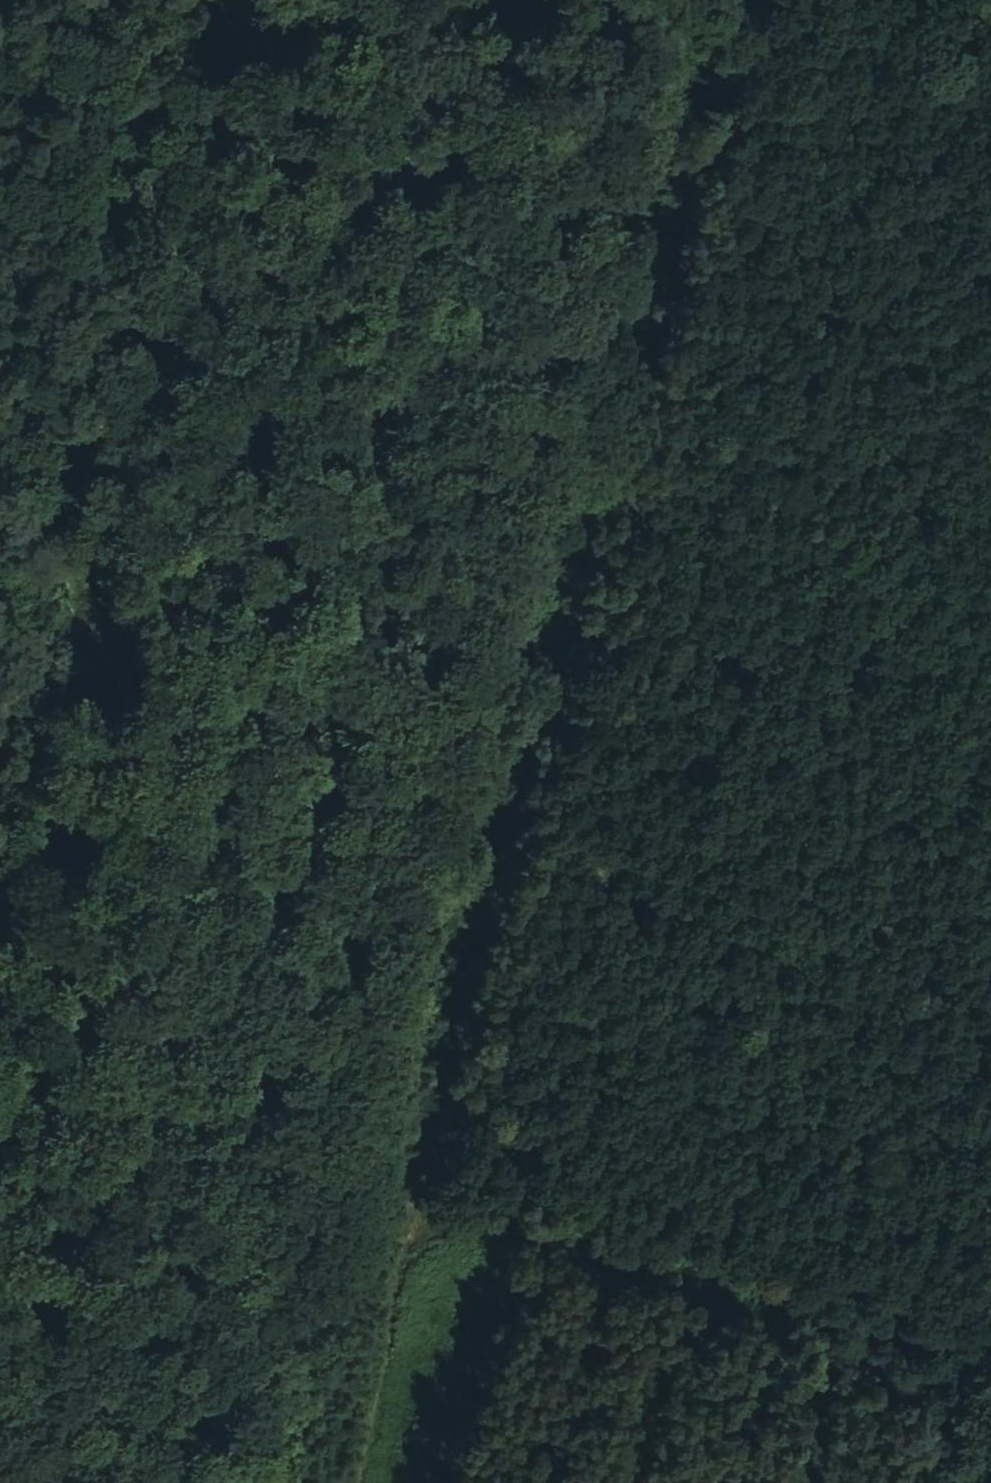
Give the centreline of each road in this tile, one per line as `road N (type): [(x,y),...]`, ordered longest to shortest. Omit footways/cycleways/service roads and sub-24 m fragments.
road 1 (track): [(747,0),(566,654),(427,1080),(365,1482)]
road 2 (track): [(949,1482),(990,1335)]

